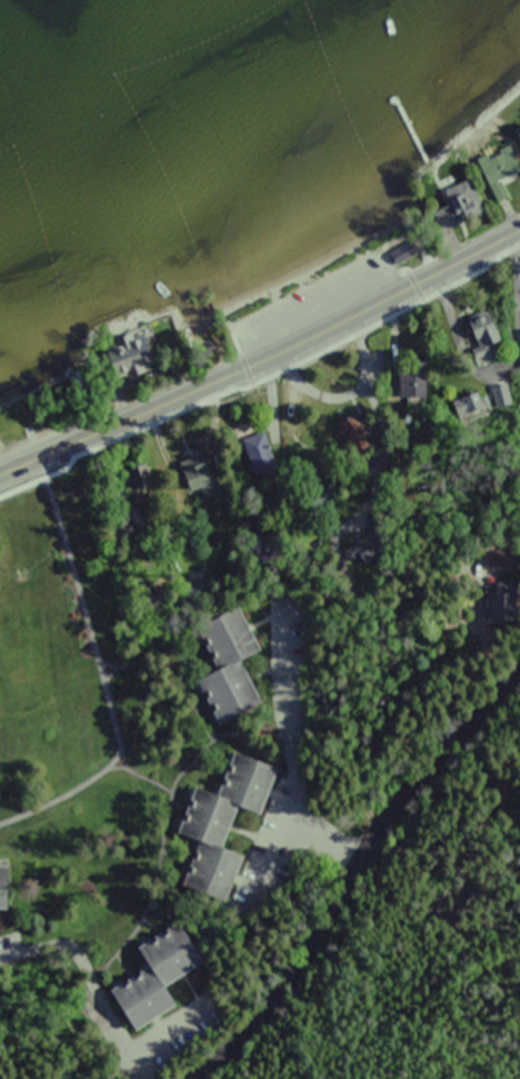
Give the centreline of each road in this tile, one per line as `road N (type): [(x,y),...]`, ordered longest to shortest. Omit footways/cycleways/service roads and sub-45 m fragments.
road 1 (primary): [(0,459),(284,337),(519,220)]
road 2 (residential): [(519,673),(382,820),(312,947),(197,1078)]

